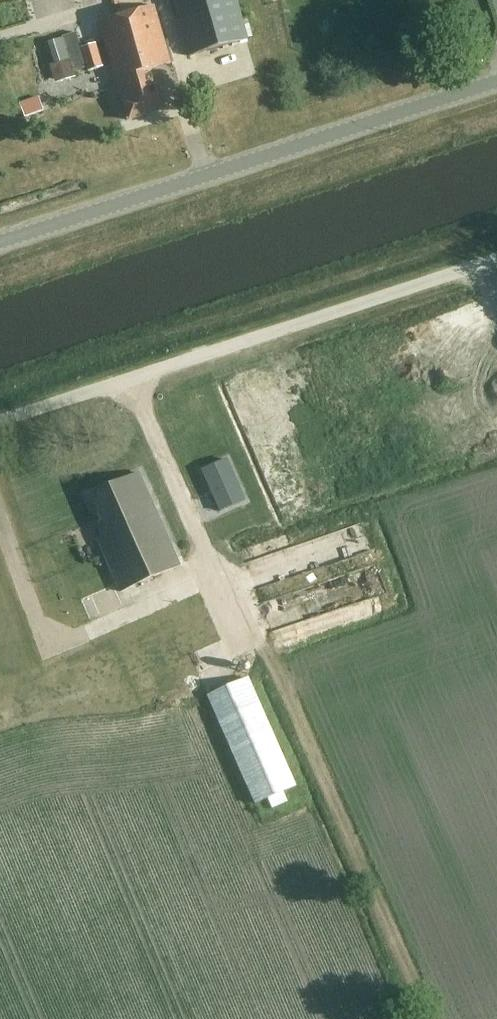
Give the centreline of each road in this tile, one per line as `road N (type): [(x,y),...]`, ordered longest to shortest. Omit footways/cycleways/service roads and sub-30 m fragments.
road 1 (track): [(132,376),(424,1018)]
road 2 (tertiary): [(0,243),(496,81)]
road 3 (unclassified): [(0,419),(496,258)]

